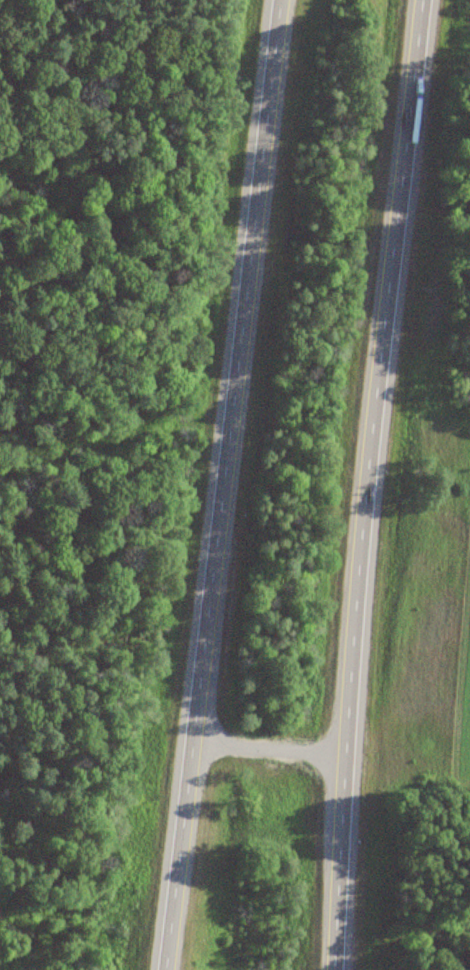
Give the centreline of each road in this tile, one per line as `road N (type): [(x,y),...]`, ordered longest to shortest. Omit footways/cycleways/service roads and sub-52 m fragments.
road 1 (motorway): [(274,0),(142,969)]
road 2 (motorway): [(328,969),(334,758),(414,0)]

